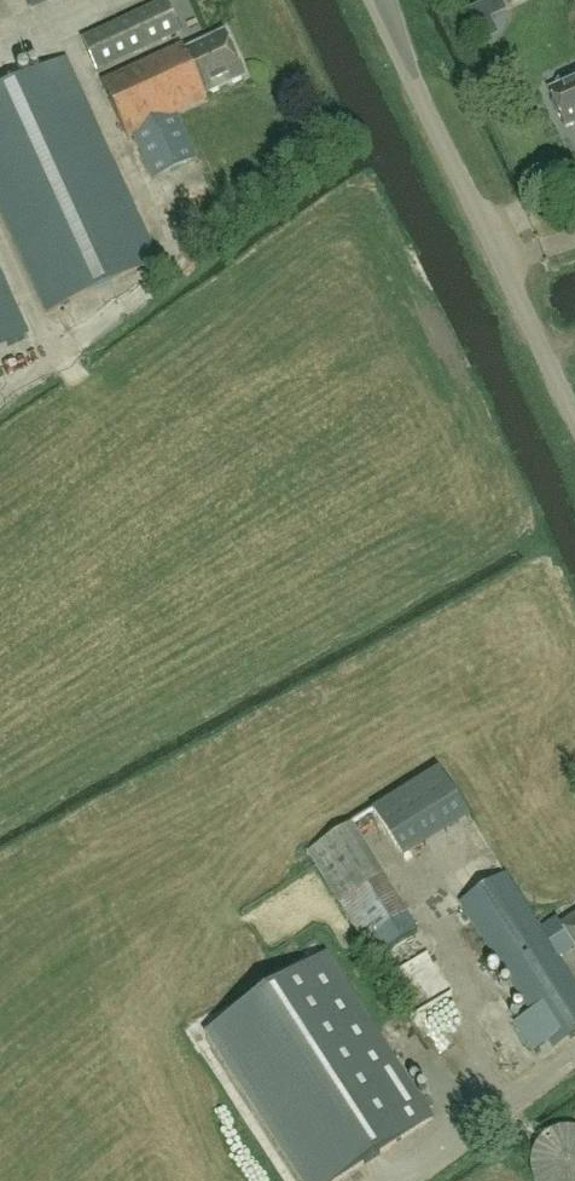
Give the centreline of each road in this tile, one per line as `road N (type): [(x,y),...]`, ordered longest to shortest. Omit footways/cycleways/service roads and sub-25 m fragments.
road 1 (unclassified): [(574,422),(374,0)]

